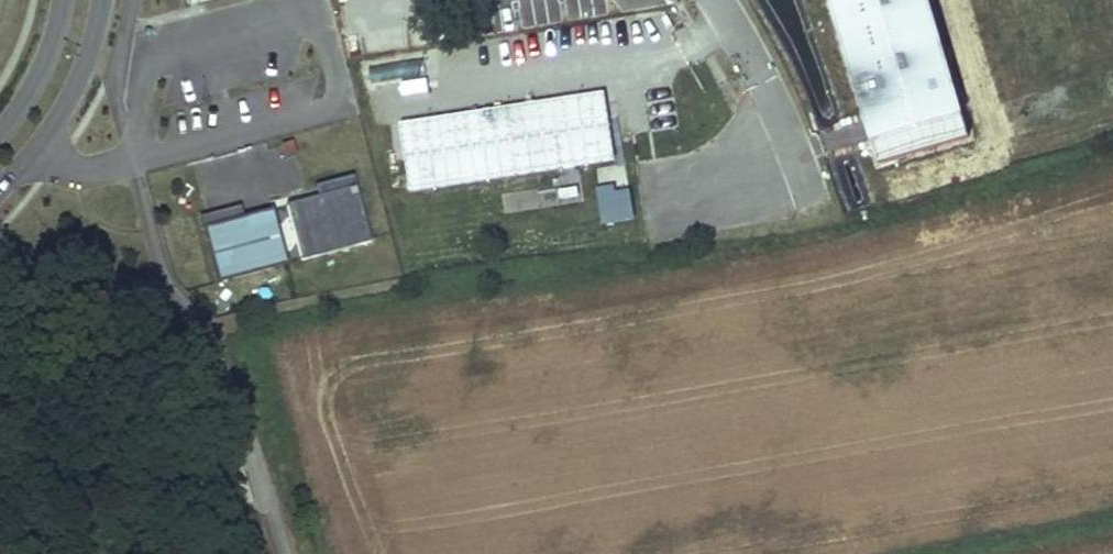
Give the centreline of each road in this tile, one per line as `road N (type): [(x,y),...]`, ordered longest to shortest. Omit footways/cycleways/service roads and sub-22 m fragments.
road 1 (residential): [(0,182),(68,94),(98,0)]
road 2 (residential): [(63,0),(38,67),(0,122)]

